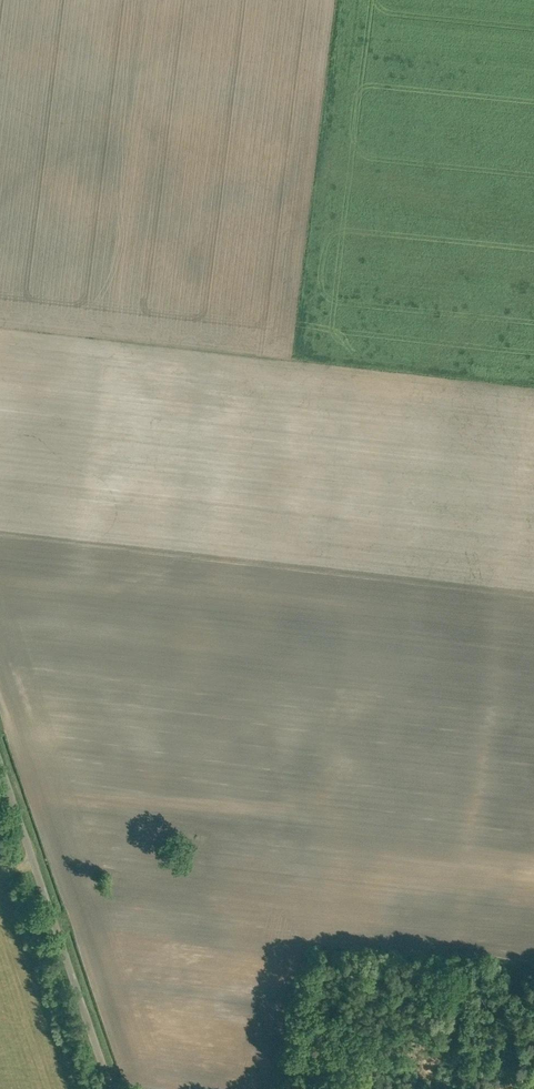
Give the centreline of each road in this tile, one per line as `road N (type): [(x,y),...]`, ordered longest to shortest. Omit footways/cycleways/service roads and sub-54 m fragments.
road 1 (unclassified): [(111,1088),(0,758)]

